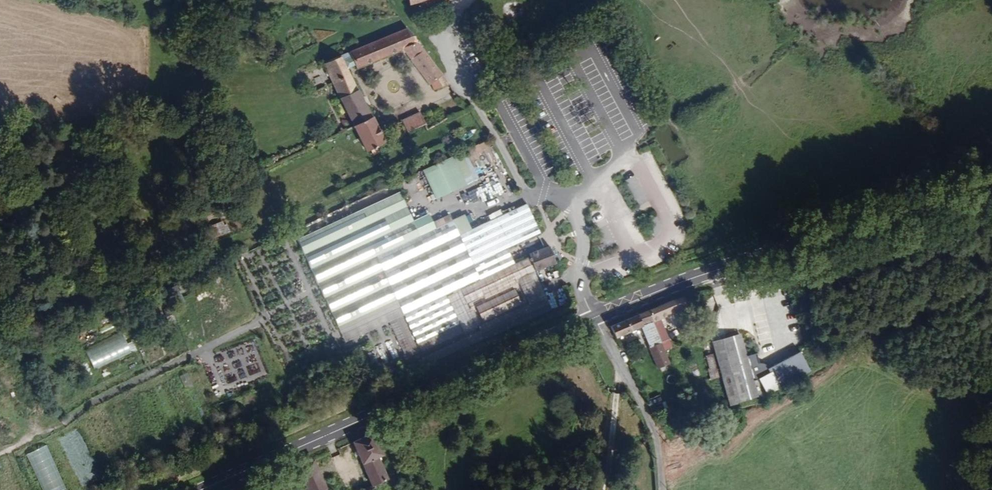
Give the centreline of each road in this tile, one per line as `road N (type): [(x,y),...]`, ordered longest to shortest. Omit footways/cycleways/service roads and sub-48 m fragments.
road 1 (primary): [(202,489),(596,318)]
road 2 (primary): [(596,318),(722,267),(991,188)]
road 3 (residential): [(596,318),(652,432),(658,489)]

